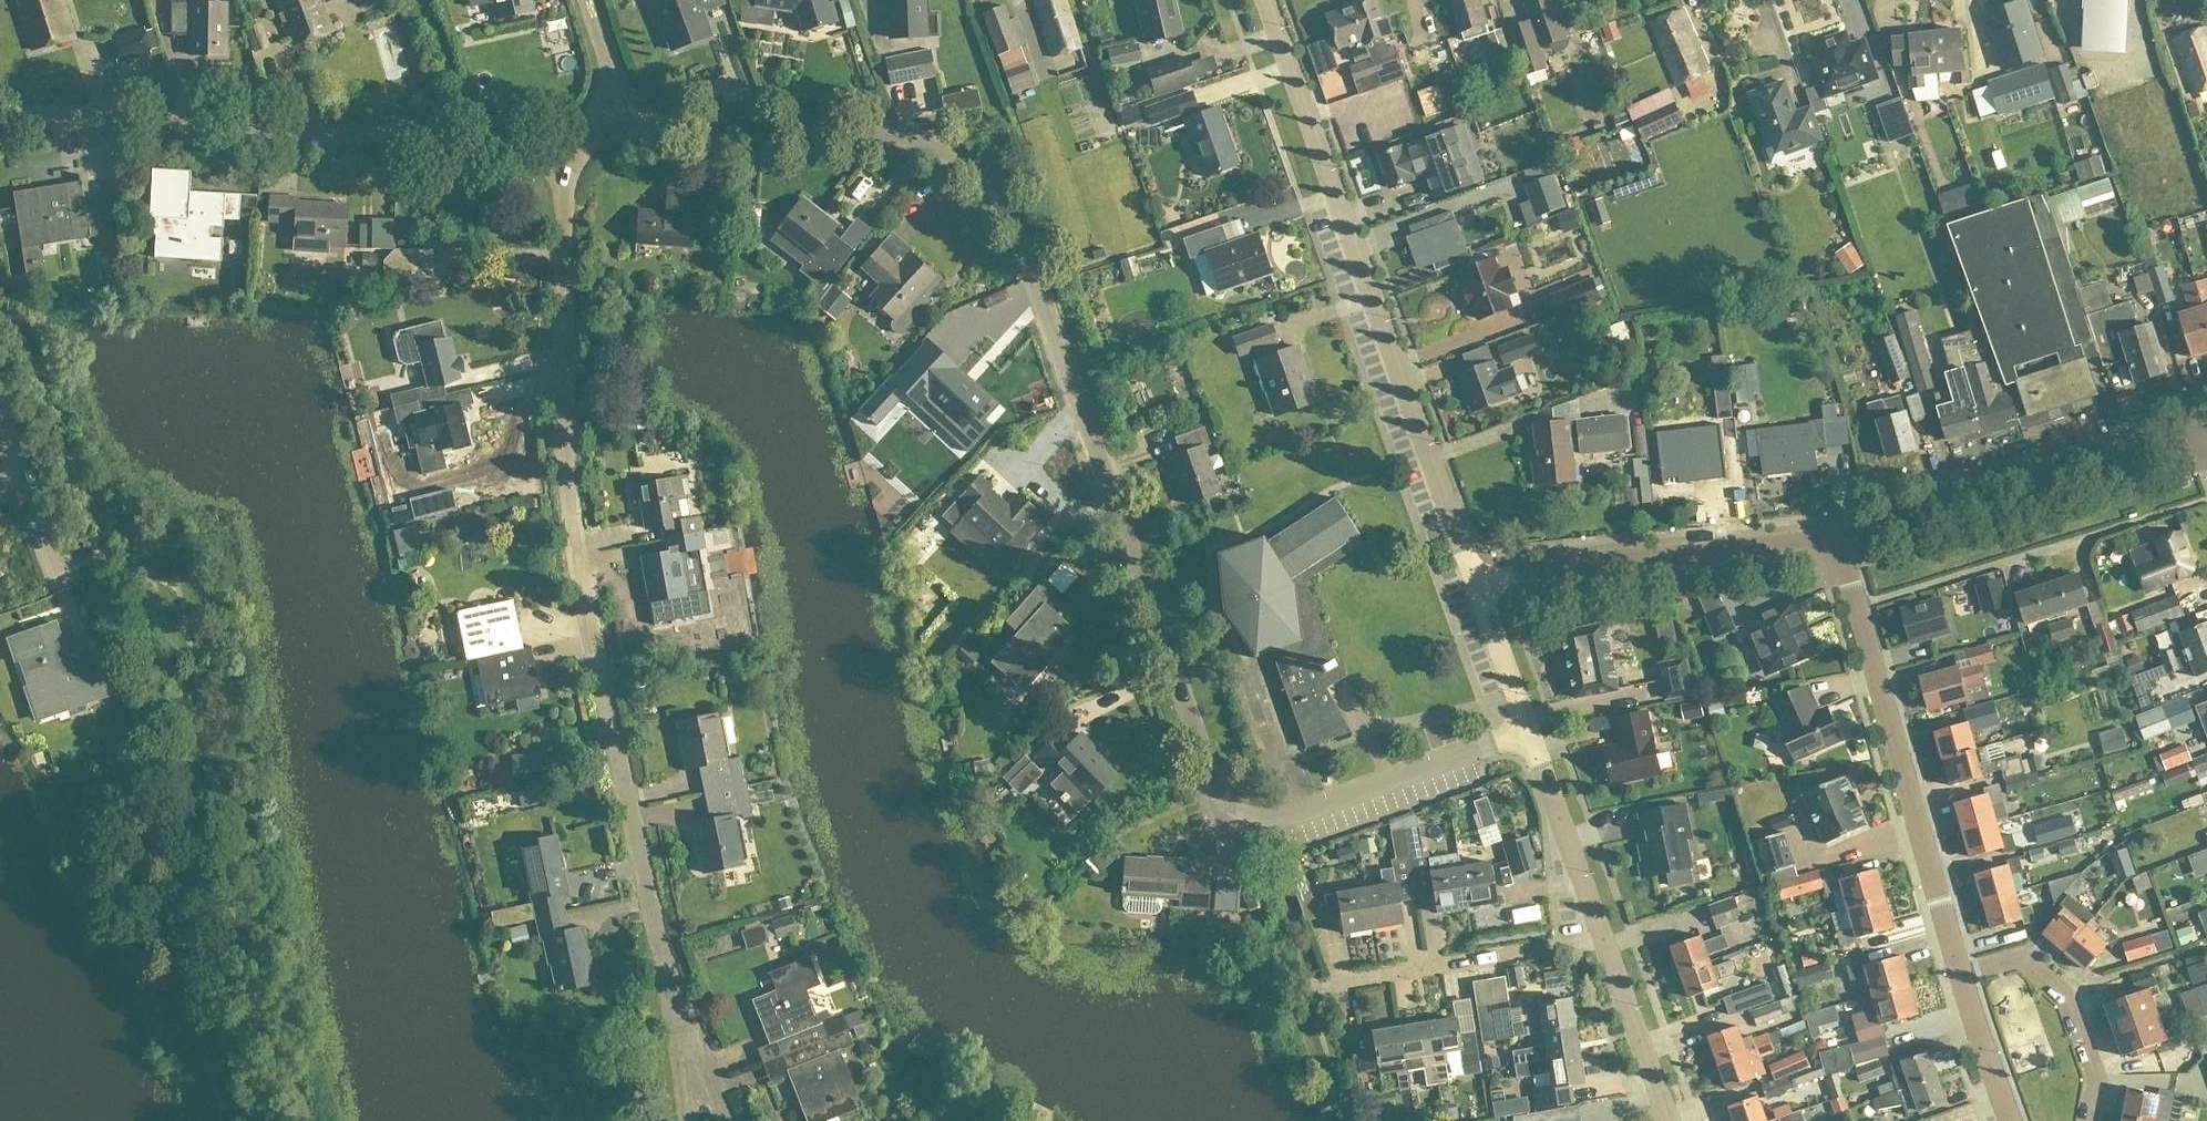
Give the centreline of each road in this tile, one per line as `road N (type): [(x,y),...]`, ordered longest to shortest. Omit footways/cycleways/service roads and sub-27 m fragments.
road 1 (residential): [(628,124),(849,135),(929,149),(975,178),(996,208),(1228,816),(1257,827),(1526,734)]
road 2 (residential): [(572,149),(555,524),(682,1070)]
road 3 (residential): [(1475,593),(1264,0)]
road 4 (residential): [(0,116),(572,149)]
road 5 (residential): [(1959,980),(1837,541)]
road 6 (residential): [(1837,541),(2204,431)]
road 7 (residential): [(1475,593),(1518,570),(1837,541)]
road 8 (residential): [(1303,981),(1590,920)]
road 9 (residential): [(2087,1120),(2093,1073),(2062,995),(2026,966),(2008,963),(1959,980)]
road 10 (residential): [(1663,1120),(1590,920)]
road 11 (residential): [(1590,920),(1526,734)]
road 12 (residential): [(1526,734),(1475,593)]
road 13 (residential): [(2006,1120),(1959,980)]
road 14 (residential): [(628,124),(588,0)]

